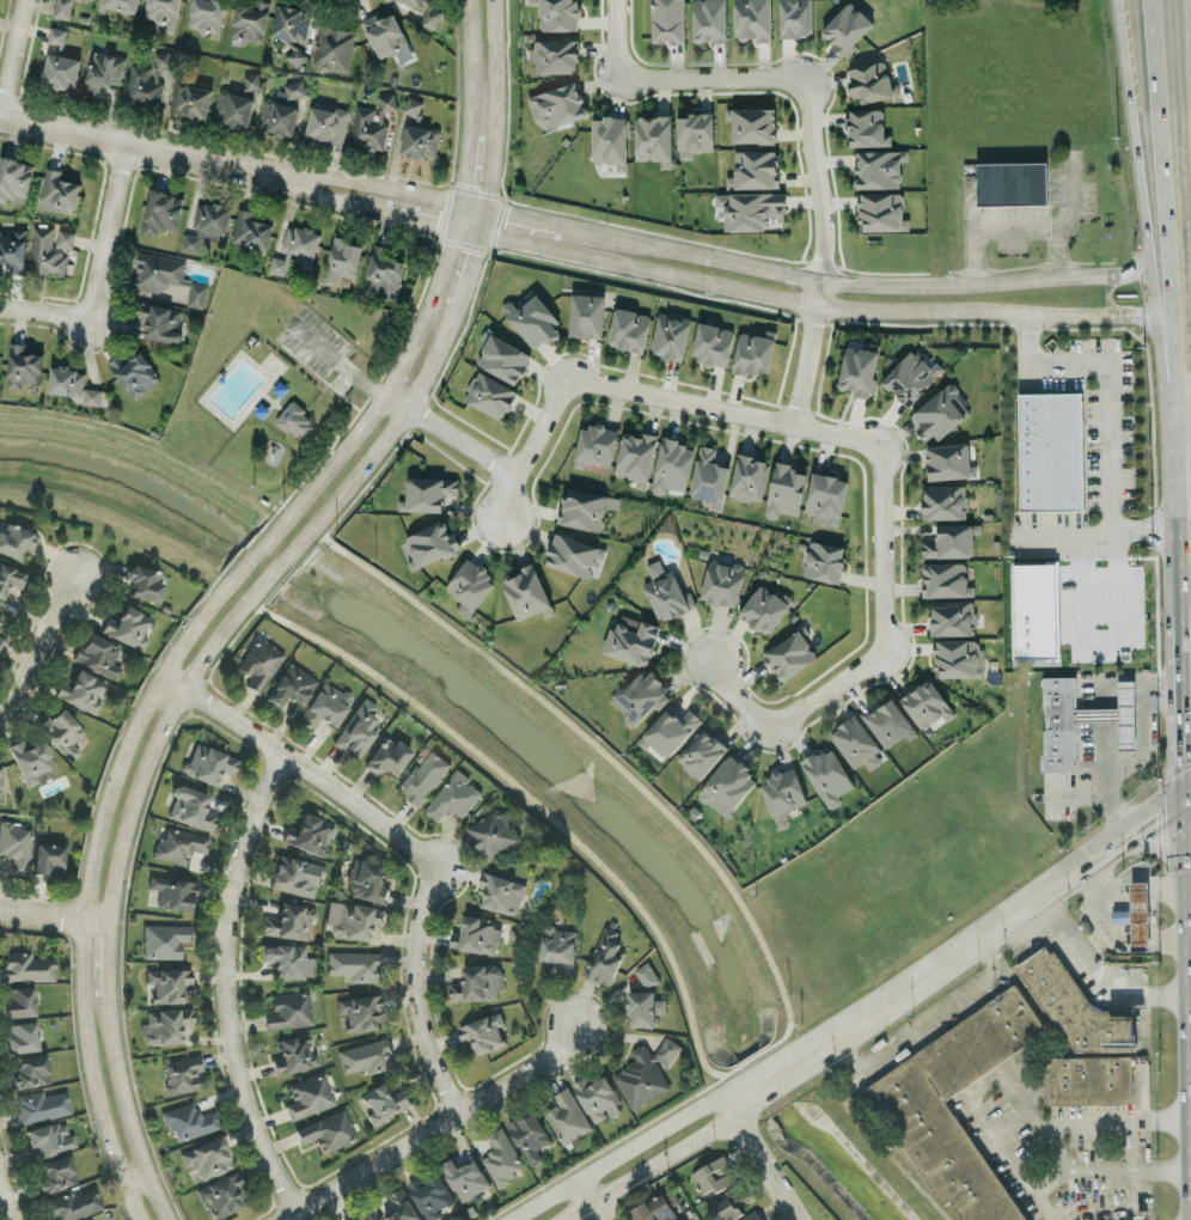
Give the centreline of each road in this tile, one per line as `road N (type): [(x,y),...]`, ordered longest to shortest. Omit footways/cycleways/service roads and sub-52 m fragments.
road 1 (residential): [(503,518),(515,472),(554,402),(584,379),(862,438),(882,466),(879,646),(799,713),(774,720),(743,706),(711,655)]
road 2 (tertiary): [(454,228),(816,305),(1154,316)]
road 3 (tertiary): [(1149,263),(1117,275),(872,287),(770,273),(460,203)]
road 4 (tertiary): [(231,586),(182,647),(138,722),(91,878),(83,960),(93,1075),(138,1219)]
road 5 (tertiary): [(168,1219),(136,1146),(114,1049),(114,885),(161,732),(252,599)]
road 6 (tertiary): [(304,538),(404,407),(464,280),(489,165),(491,0)]
road 7 (residential): [(459,1114),(434,1072),(413,976),(427,891),(441,867),(183,691)]
road 8 (tertiary): [(967,951),(516,1219)]
road 9 (tertiary): [(568,1219),(824,1062),(967,951)]
road 10 (residential): [(298,1214),(248,1112),(224,983),(244,837),(281,758)]
road 11 (residential): [(614,0),(618,54),(643,75),(769,75),(801,90),(824,215),(819,281)]
road 12 (primary): [(1154,0),(1174,383),(1186,433)]
road 13 (residential): [(287,1219),(560,1055),(578,1025)]
road 14 (tertiary): [(454,228),(402,362),(281,523)]
road 15 (trunk): [(1115,0),(1154,316)]
road 16 (residential): [(123,144),(91,321),(0,309)]
road 17 (tertiary): [(967,951),(1043,909),(1190,804)]
road 18 (residential): [(0,117),(245,171)]
road 19 (residential): [(460,203),(245,171)]
road 20 (residential): [(245,171),(454,228)]
road 21 (residential): [(0,713),(73,580)]
road 22 (residential): [(719,1099),(793,1219)]
road 23 (tertiary): [(467,0),(469,133)]
road 24 (residential): [(515,472),(404,407)]
road 25 (trunk): [(1154,316),(1163,385),(1186,433)]
road 26 (residential): [(795,423),(816,305)]

